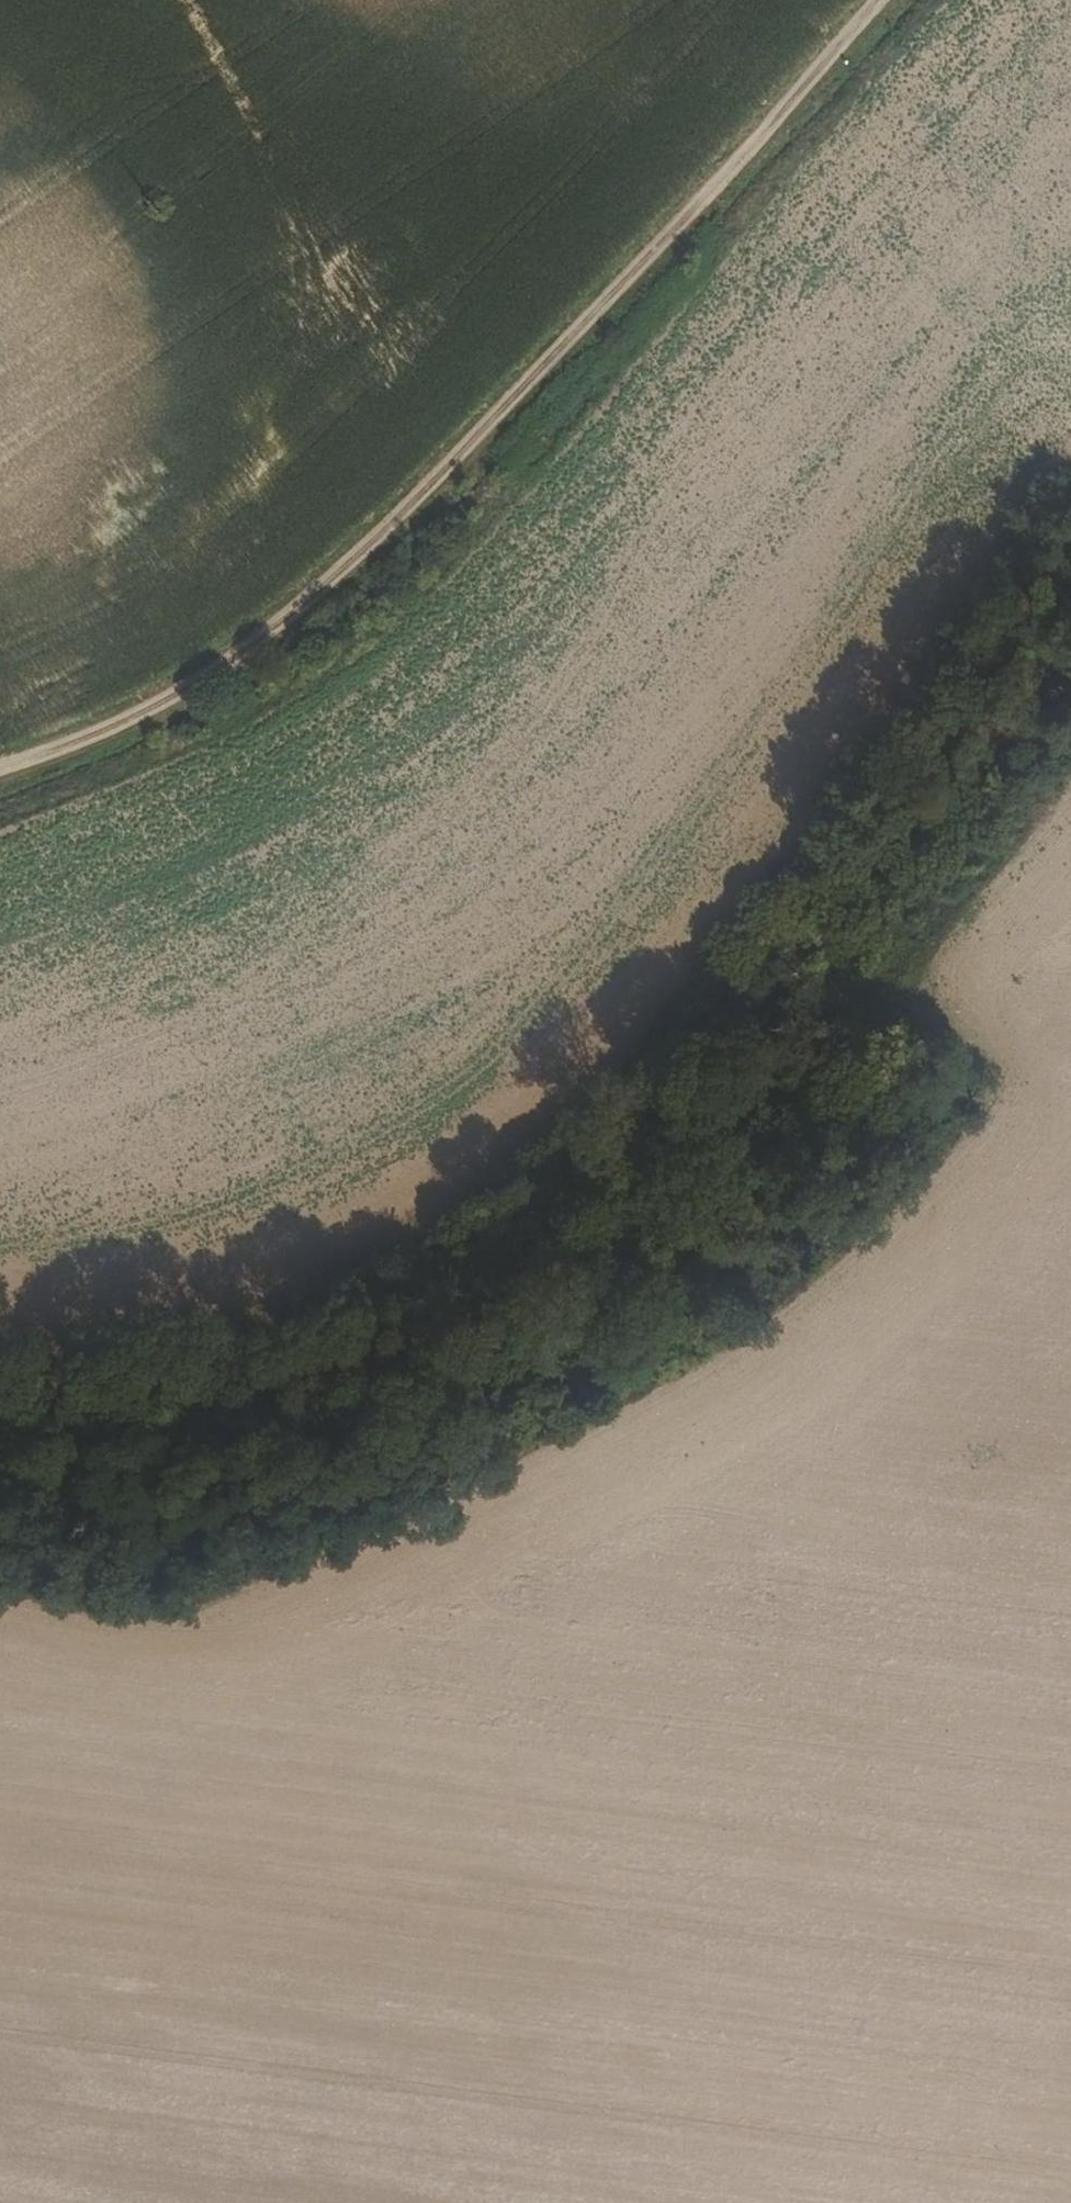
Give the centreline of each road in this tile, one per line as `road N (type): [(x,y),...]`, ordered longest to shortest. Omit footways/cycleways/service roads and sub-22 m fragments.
road 1 (track): [(0,768),(210,677),(397,525),(877,0)]

